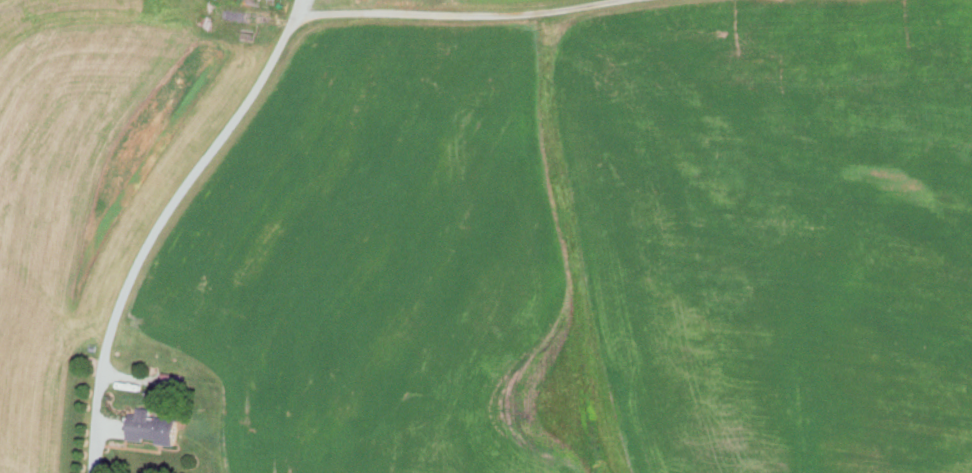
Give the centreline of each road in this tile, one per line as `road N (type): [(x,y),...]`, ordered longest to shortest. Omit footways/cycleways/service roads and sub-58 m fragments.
road 1 (residential): [(94,472),(106,352),(135,266),(291,23)]
road 2 (residential): [(299,0),(291,23),(352,10),(505,13),(602,0)]

